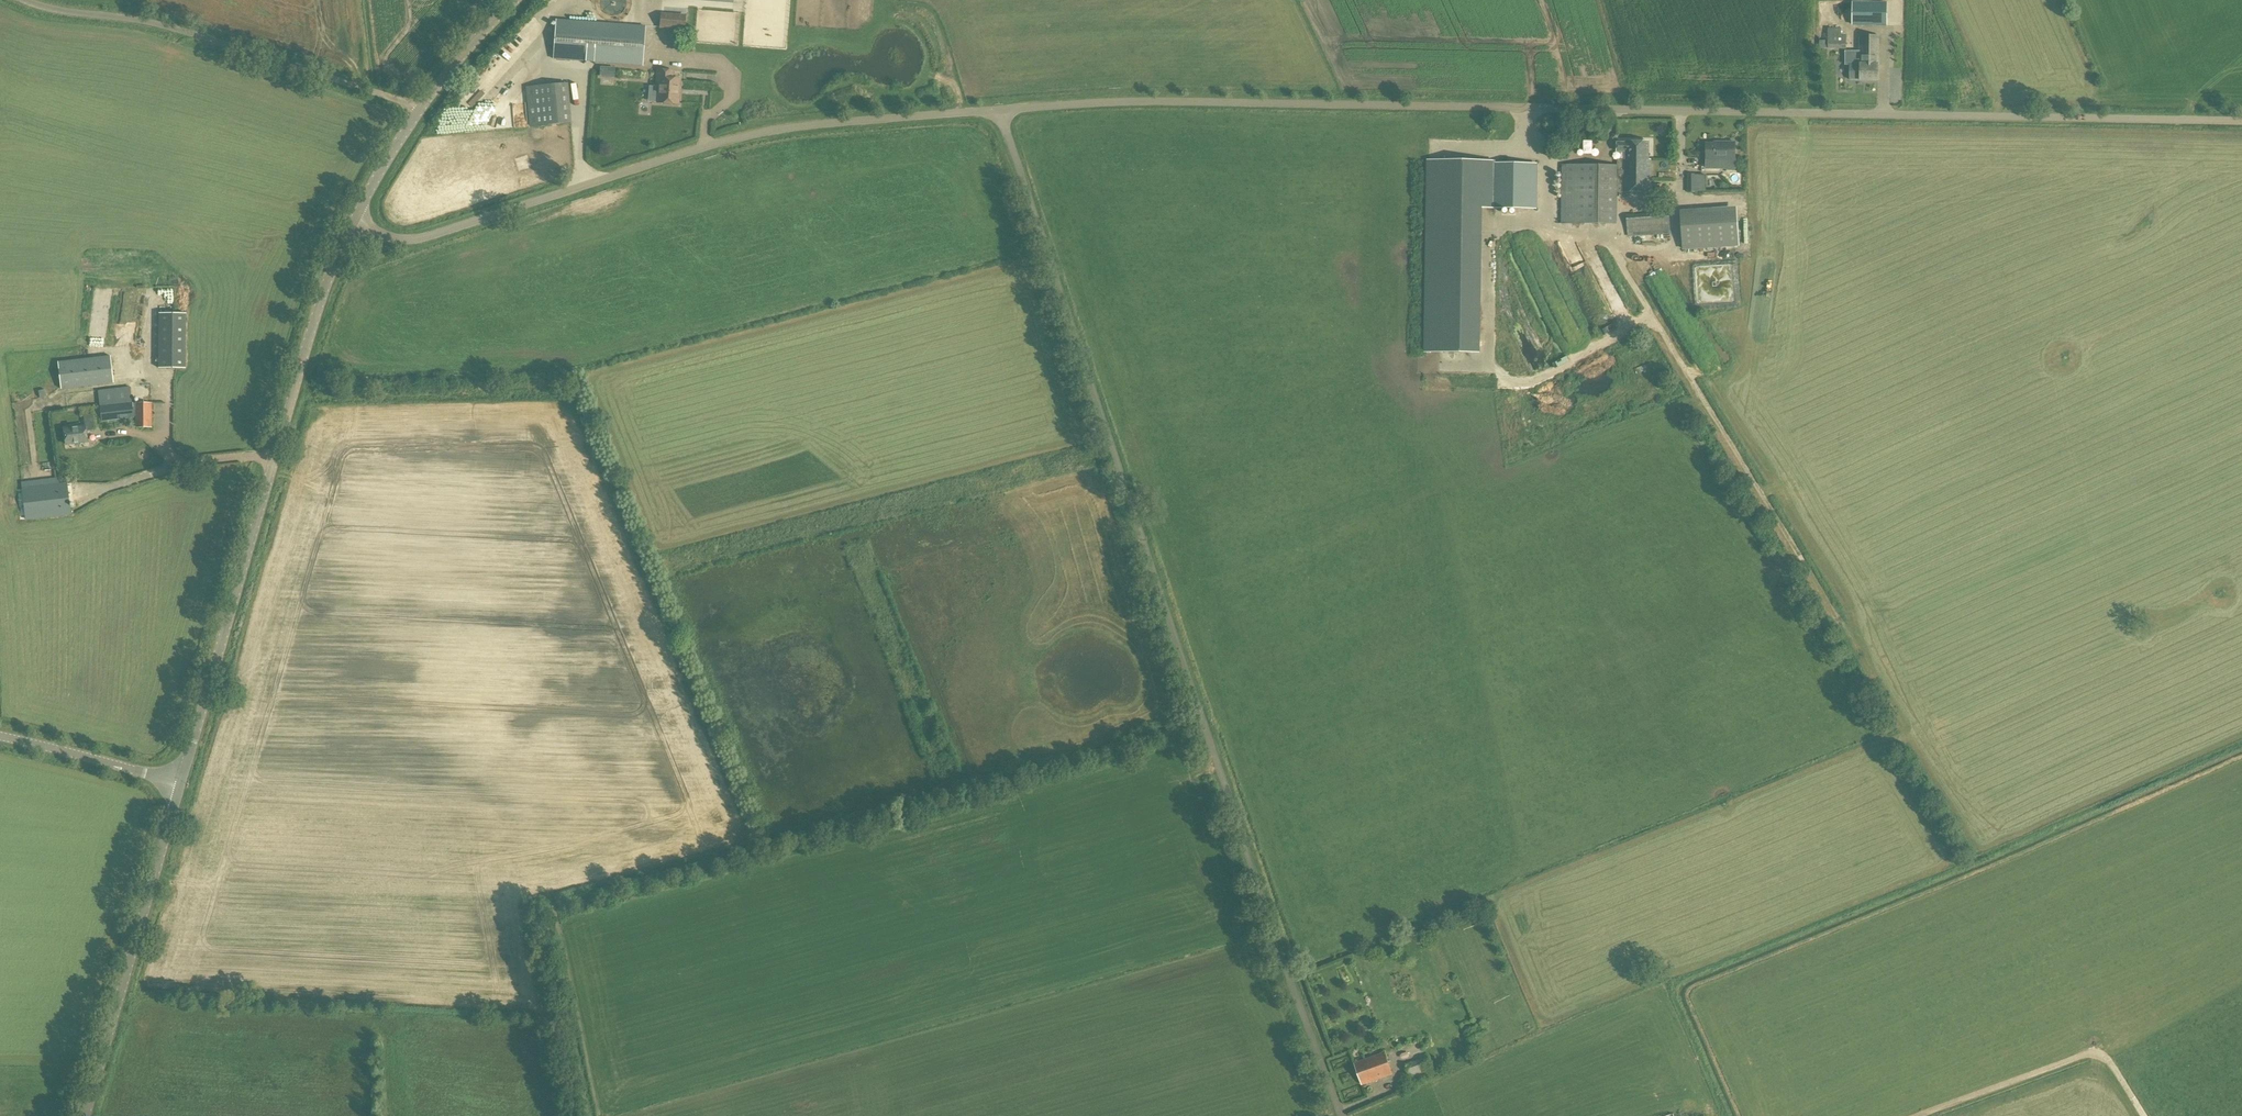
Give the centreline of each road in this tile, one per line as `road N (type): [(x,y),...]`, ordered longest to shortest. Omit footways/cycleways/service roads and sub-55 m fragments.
road 1 (unclassified): [(2241,121),(1128,101),(999,110)]
road 2 (unclassified): [(1344,1115),(999,110)]
road 3 (unclassified): [(999,110),(791,127),(709,144),(424,237),(401,240),(354,220)]
road 4 (tertiary): [(182,783),(316,305),(354,220)]
road 5 (unclassified): [(25,0),(149,21),(421,106)]
road 6 (tertiary): [(84,1115),(182,783)]
road 7 (tertiary): [(182,783),(0,738)]
road 8 (tertiary): [(421,106),(512,0)]
road 9 (tertiary): [(354,220),(421,106)]

